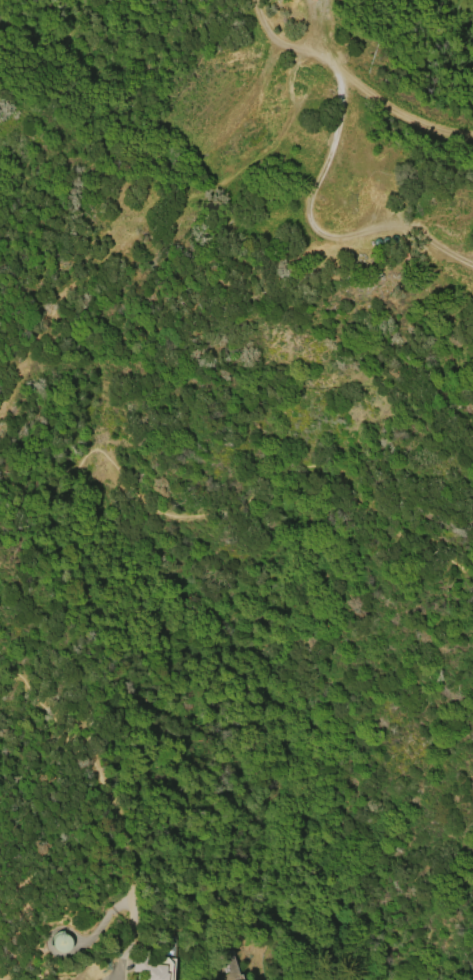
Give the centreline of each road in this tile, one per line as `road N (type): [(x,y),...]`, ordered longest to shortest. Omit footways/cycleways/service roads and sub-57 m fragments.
road 1 (track): [(248,0),(273,39),(339,73),(340,115),(308,212),(312,228),(324,238),(353,238),(403,227),(472,265)]
road 2 (track): [(130,902),(115,810),(92,760),(76,749)]
road 3 (track): [(339,73),(420,124),(472,134)]

